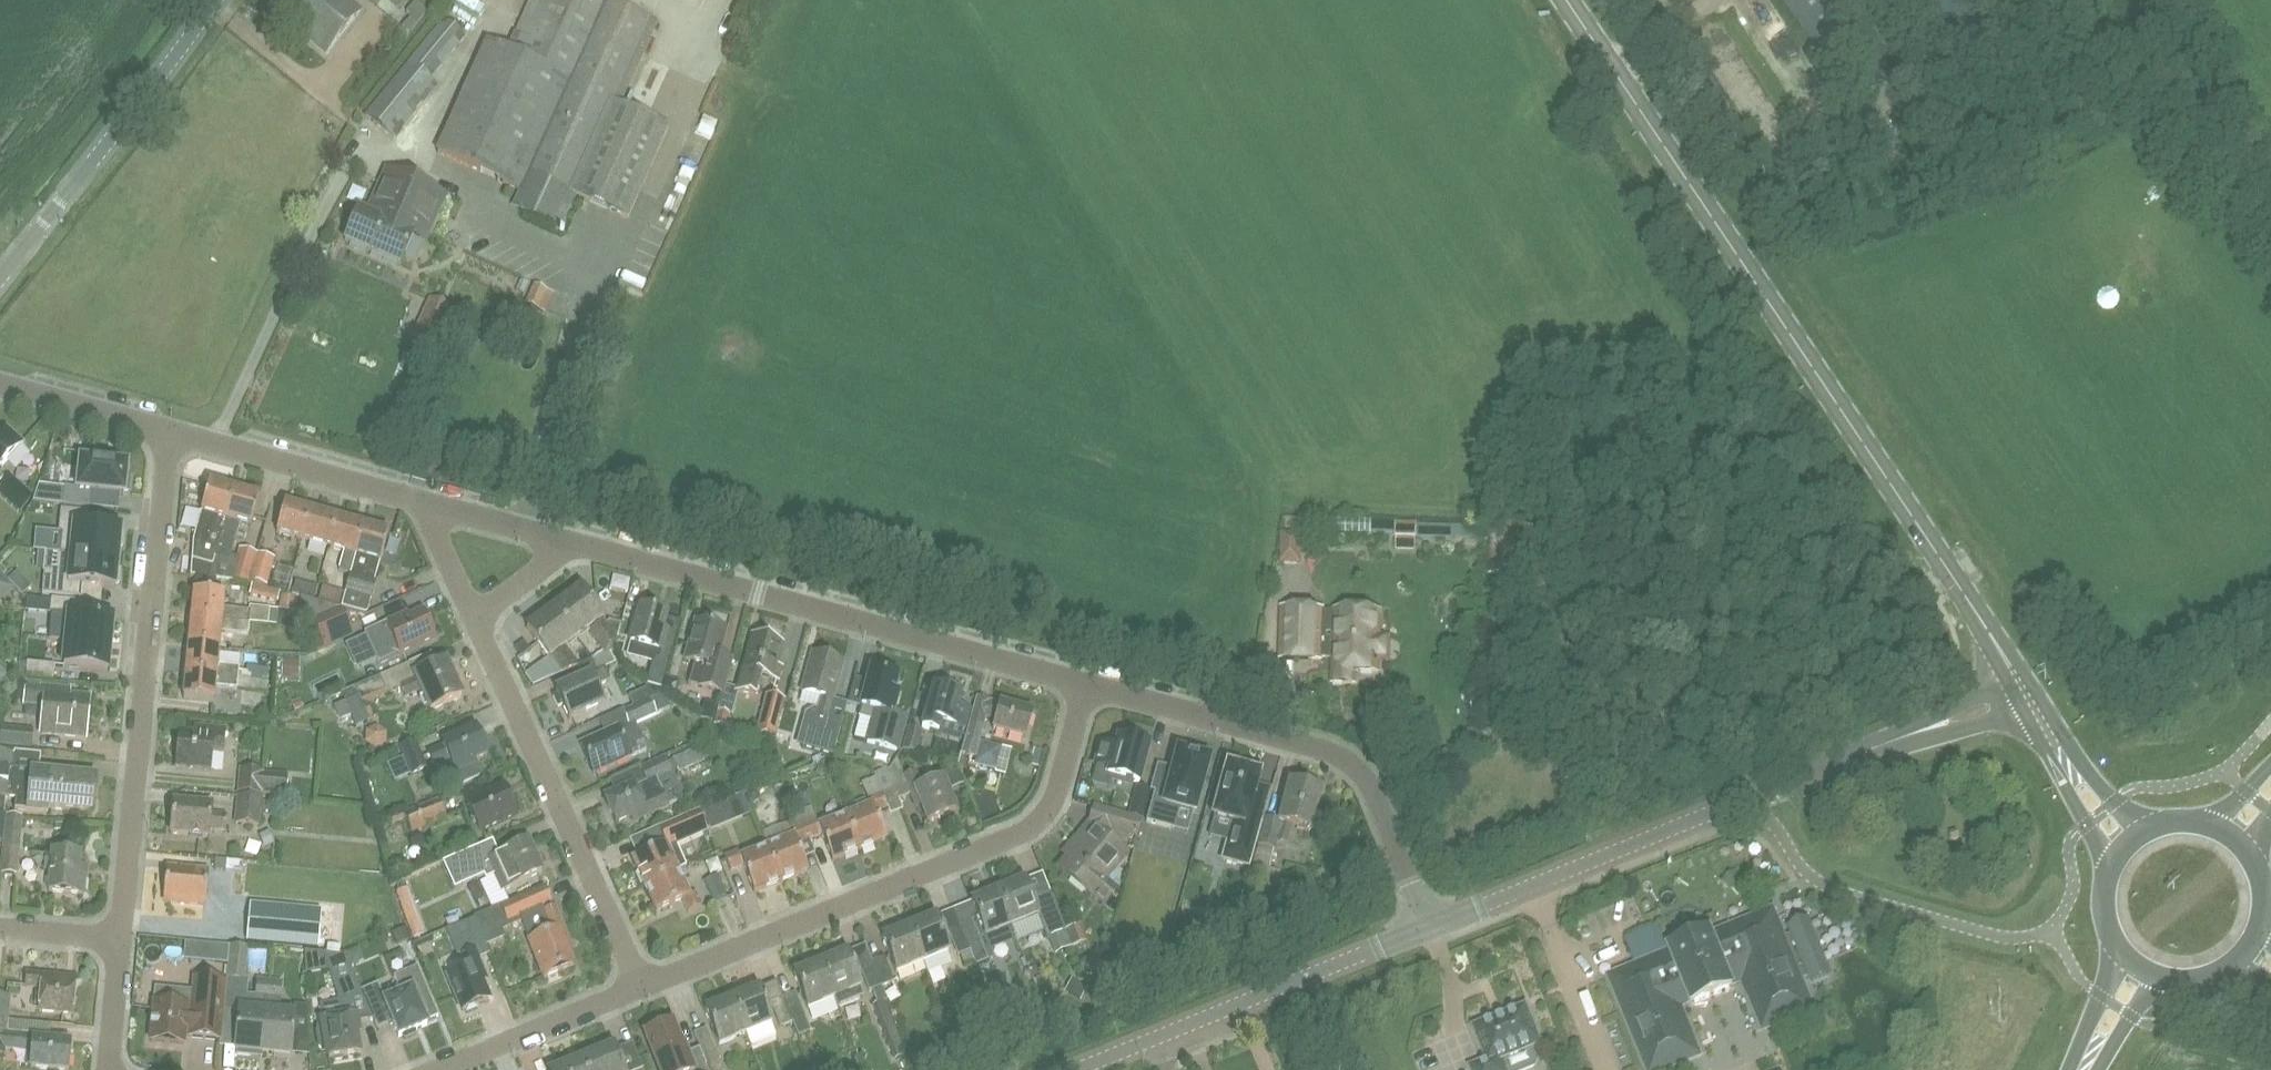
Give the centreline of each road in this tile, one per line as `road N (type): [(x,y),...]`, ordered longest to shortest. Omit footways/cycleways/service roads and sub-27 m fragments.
road 1 (tertiary): [(2027,693),(1568,0)]
road 2 (tertiary): [(1429,927),(2027,693)]
road 3 (residential): [(642,987),(1041,822),(1061,792),(1084,684)]
road 4 (residential): [(1084,684),(574,544)]
road 5 (residential): [(123,943),(171,432)]
road 6 (residential): [(1429,927),(1379,806),(1341,758),(1084,684)]
road 7 (residential): [(642,987),(481,620)]
road 8 (tertiary): [(1077,1069),(1429,927)]
road 9 (unclassified): [(0,280),(213,0)]
road 10 (residential): [(428,503),(171,432)]
road 11 (residential): [(445,1069),(642,987)]
road 12 (tertiary): [(2125,850),(2027,693)]
road 13 (residential): [(171,432),(0,387)]
road 14 (residential): [(574,544),(428,503)]
road 15 (secondary): [(2125,850),(2105,894),(2107,925),(2140,971)]
road 16 (residential): [(481,620),(428,503)]
road 17 (secondary): [(2248,955),(2265,915),(2264,887),(2235,840)]
road 18 (residential): [(111,1069),(123,943)]
road 19 (residential): [(0,931),(123,943)]
road 20 (residential): [(481,620),(574,544)]
road 21 (secondary): [(2235,840),(2191,824),(2161,827),(2125,850)]

